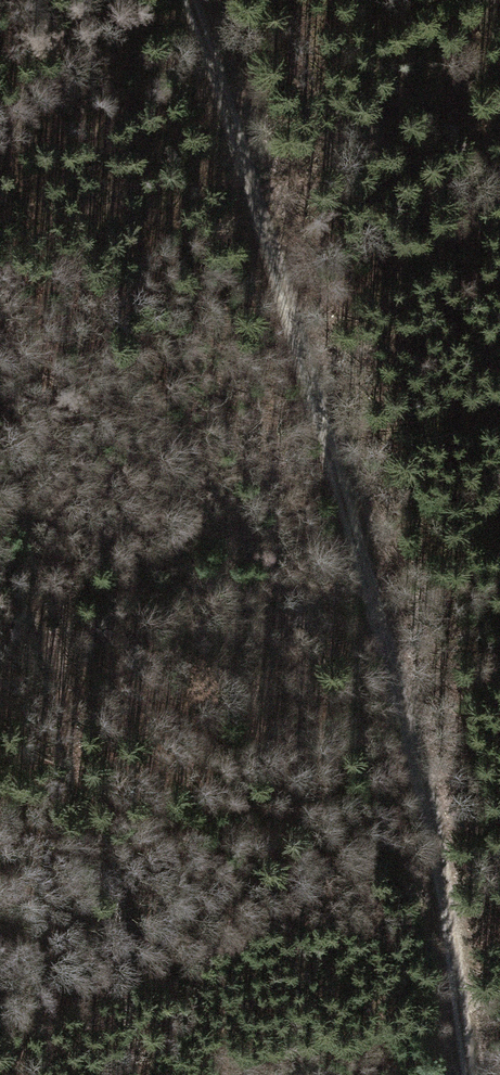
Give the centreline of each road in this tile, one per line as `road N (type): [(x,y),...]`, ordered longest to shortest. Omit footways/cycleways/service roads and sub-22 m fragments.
road 1 (track): [(198,0),(320,401),(442,861),(469,1074)]
road 2 (track): [(0,421),(102,854)]

